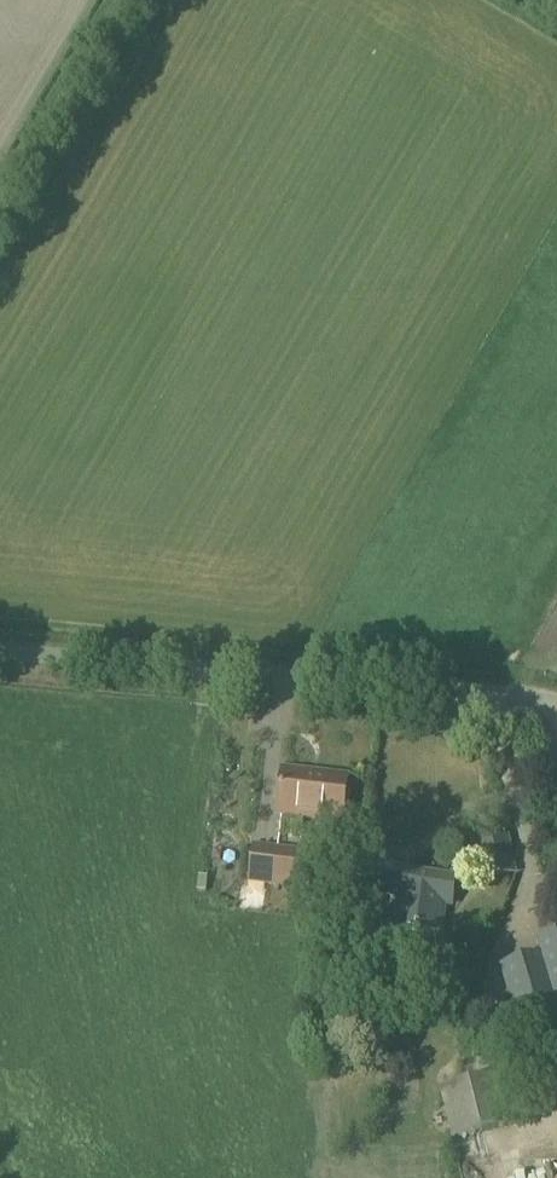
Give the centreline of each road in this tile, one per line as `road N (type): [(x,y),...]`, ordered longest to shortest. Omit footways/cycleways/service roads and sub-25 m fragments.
road 1 (unclassified): [(0,652),(556,701)]
road 2 (track): [(127,0),(0,216)]

